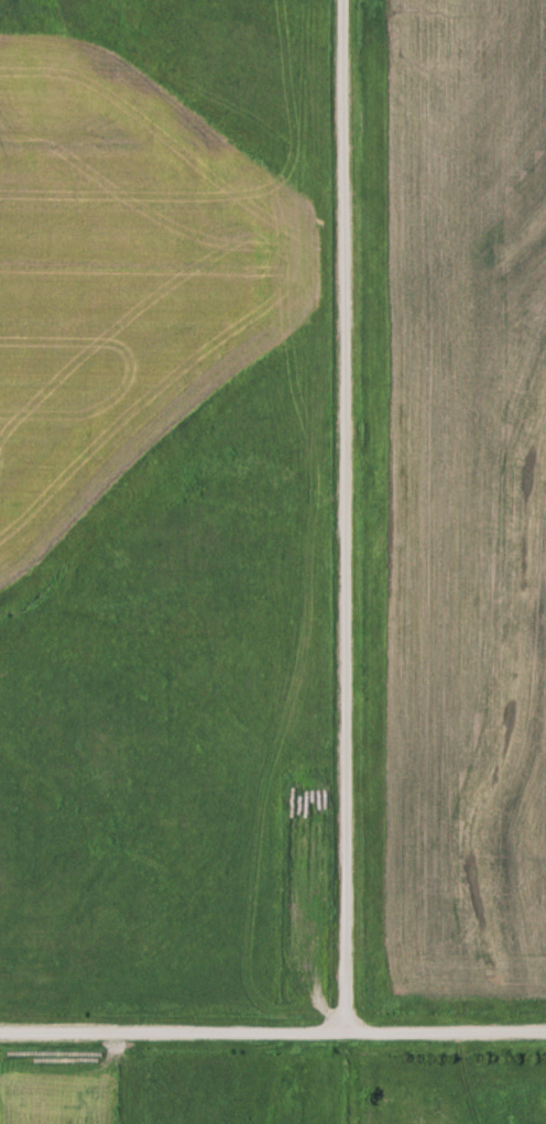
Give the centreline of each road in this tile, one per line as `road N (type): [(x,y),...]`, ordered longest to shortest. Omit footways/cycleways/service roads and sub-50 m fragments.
road 1 (residential): [(348,1034),(346,0)]
road 2 (residential): [(545,1031),(0,1033)]

